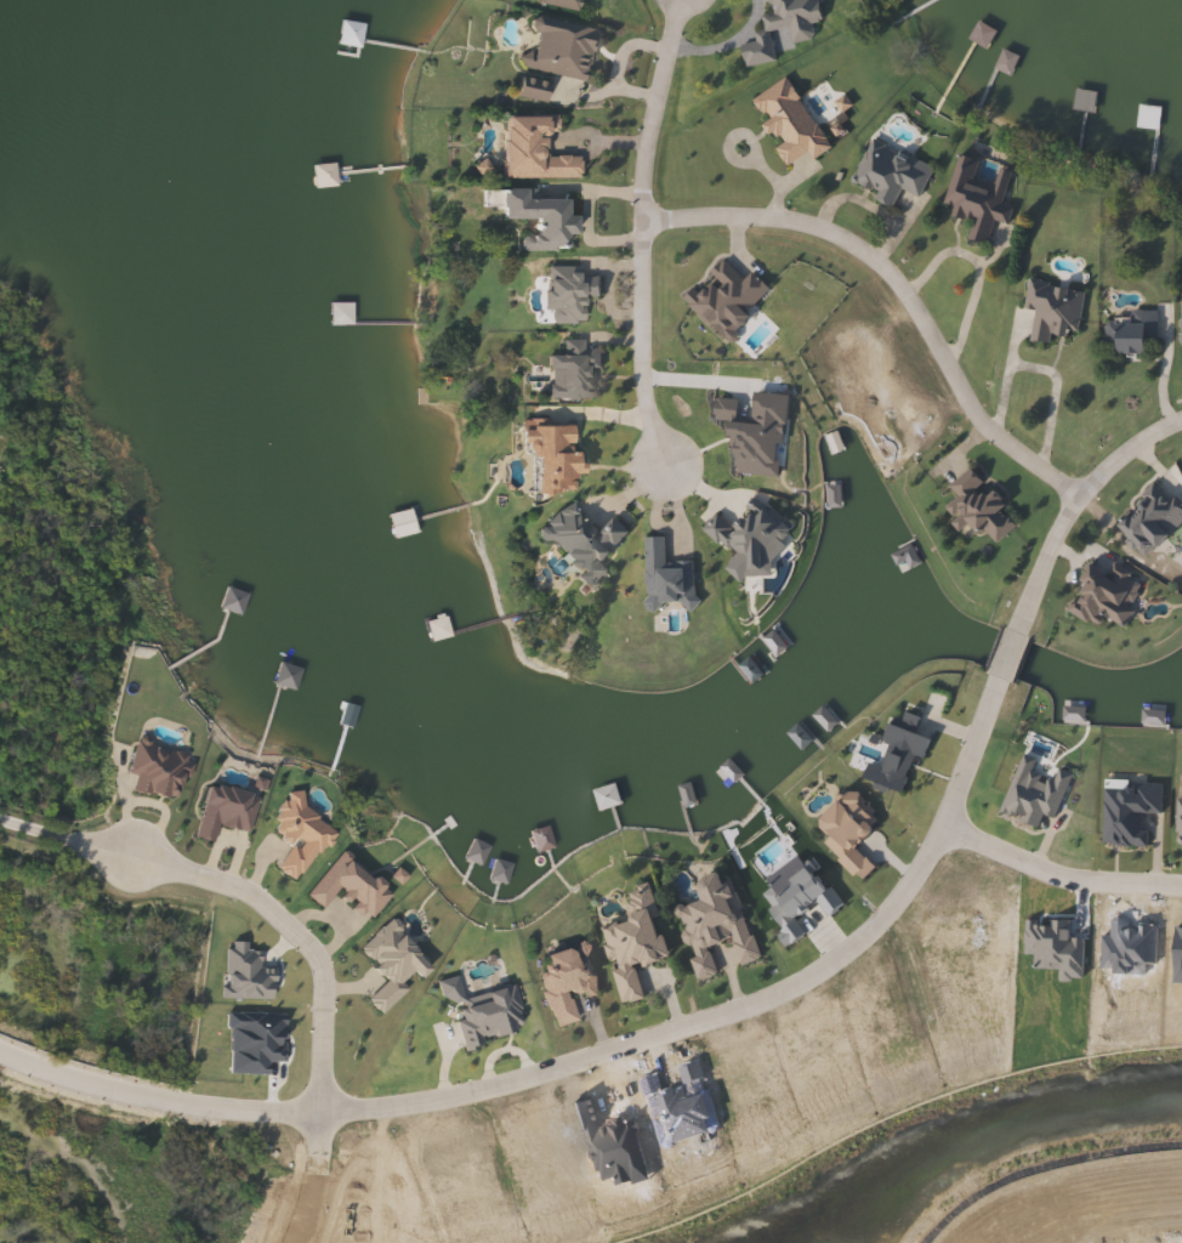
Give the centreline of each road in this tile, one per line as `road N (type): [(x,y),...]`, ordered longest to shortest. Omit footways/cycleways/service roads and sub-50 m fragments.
road 1 (residential): [(994,683),(951,790),(879,925),(807,975),(715,1018),(428,1100),(353,1108),(246,1108),(80,1079),(0,1051)]
road 2 (residential): [(1070,489),(973,416),(900,295),(819,221),(757,208),(644,211)]
road 3 (residential): [(0,822),(226,876),(265,896),(319,961),(316,1108)]
road 4 (residential): [(660,467),(646,371),(644,211),(654,90),(678,0)]
road 5 (residential): [(1181,415),(1070,489),(1016,634)]
road 6 (residential): [(937,818),(1034,869),(1084,884),(1181,885)]
road 7 (residential): [(316,1108),(318,1173),(293,1242)]

